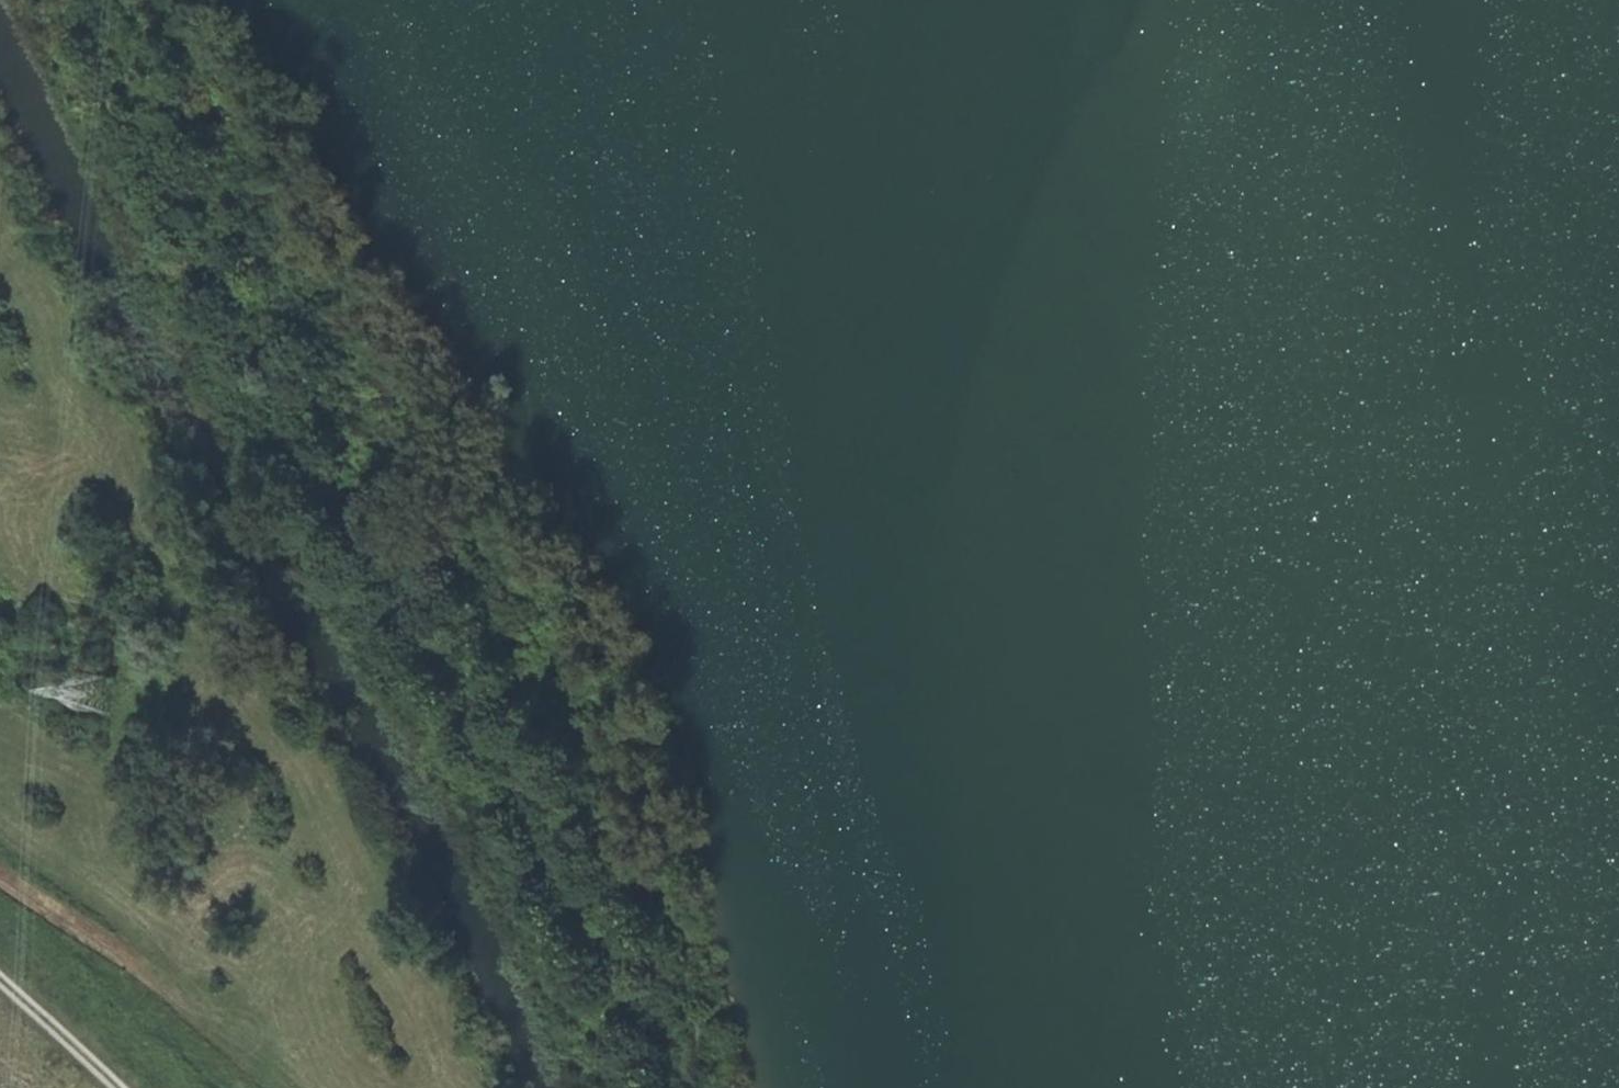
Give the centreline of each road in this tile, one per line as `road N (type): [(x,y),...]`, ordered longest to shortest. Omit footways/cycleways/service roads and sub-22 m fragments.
road 1 (track): [(115,1087),(0,974)]

